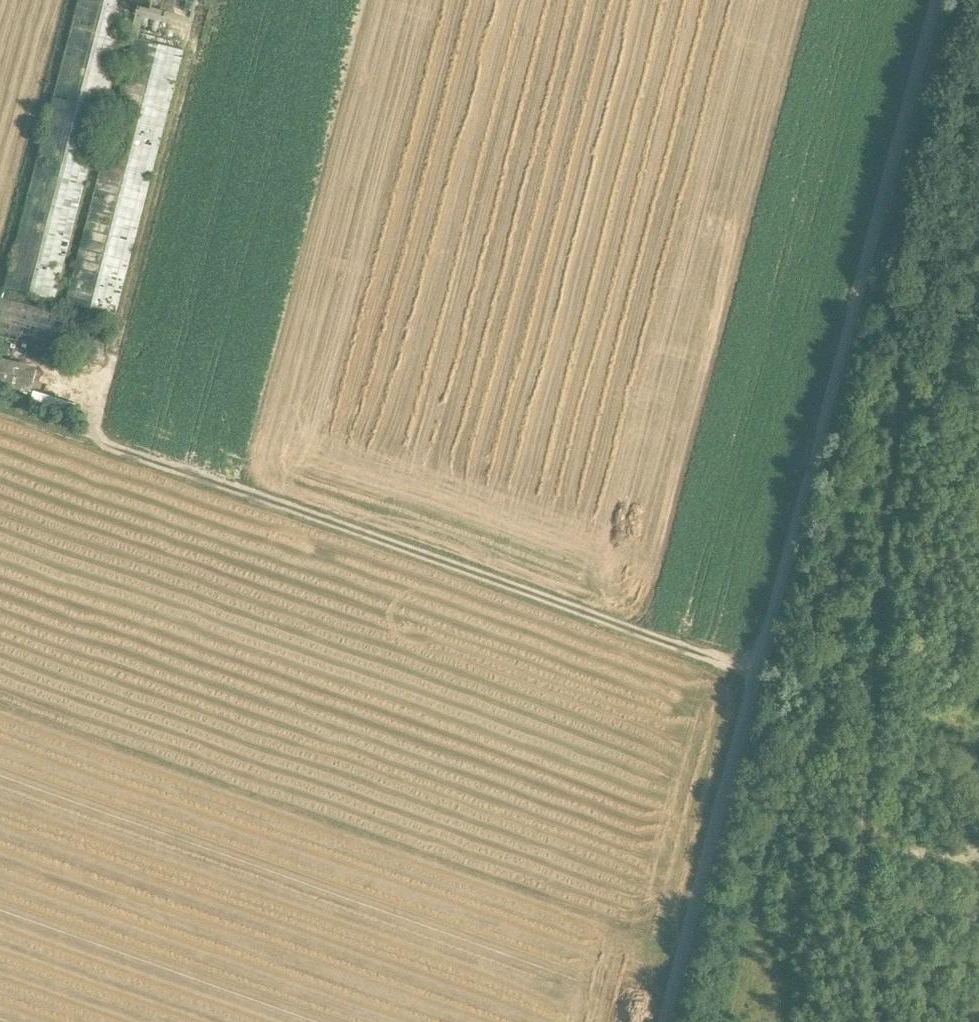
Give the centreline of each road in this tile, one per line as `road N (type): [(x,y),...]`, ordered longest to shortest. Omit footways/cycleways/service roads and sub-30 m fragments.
road 1 (track): [(662,1021),(935,0)]
road 2 (track): [(0,409),(753,678)]

